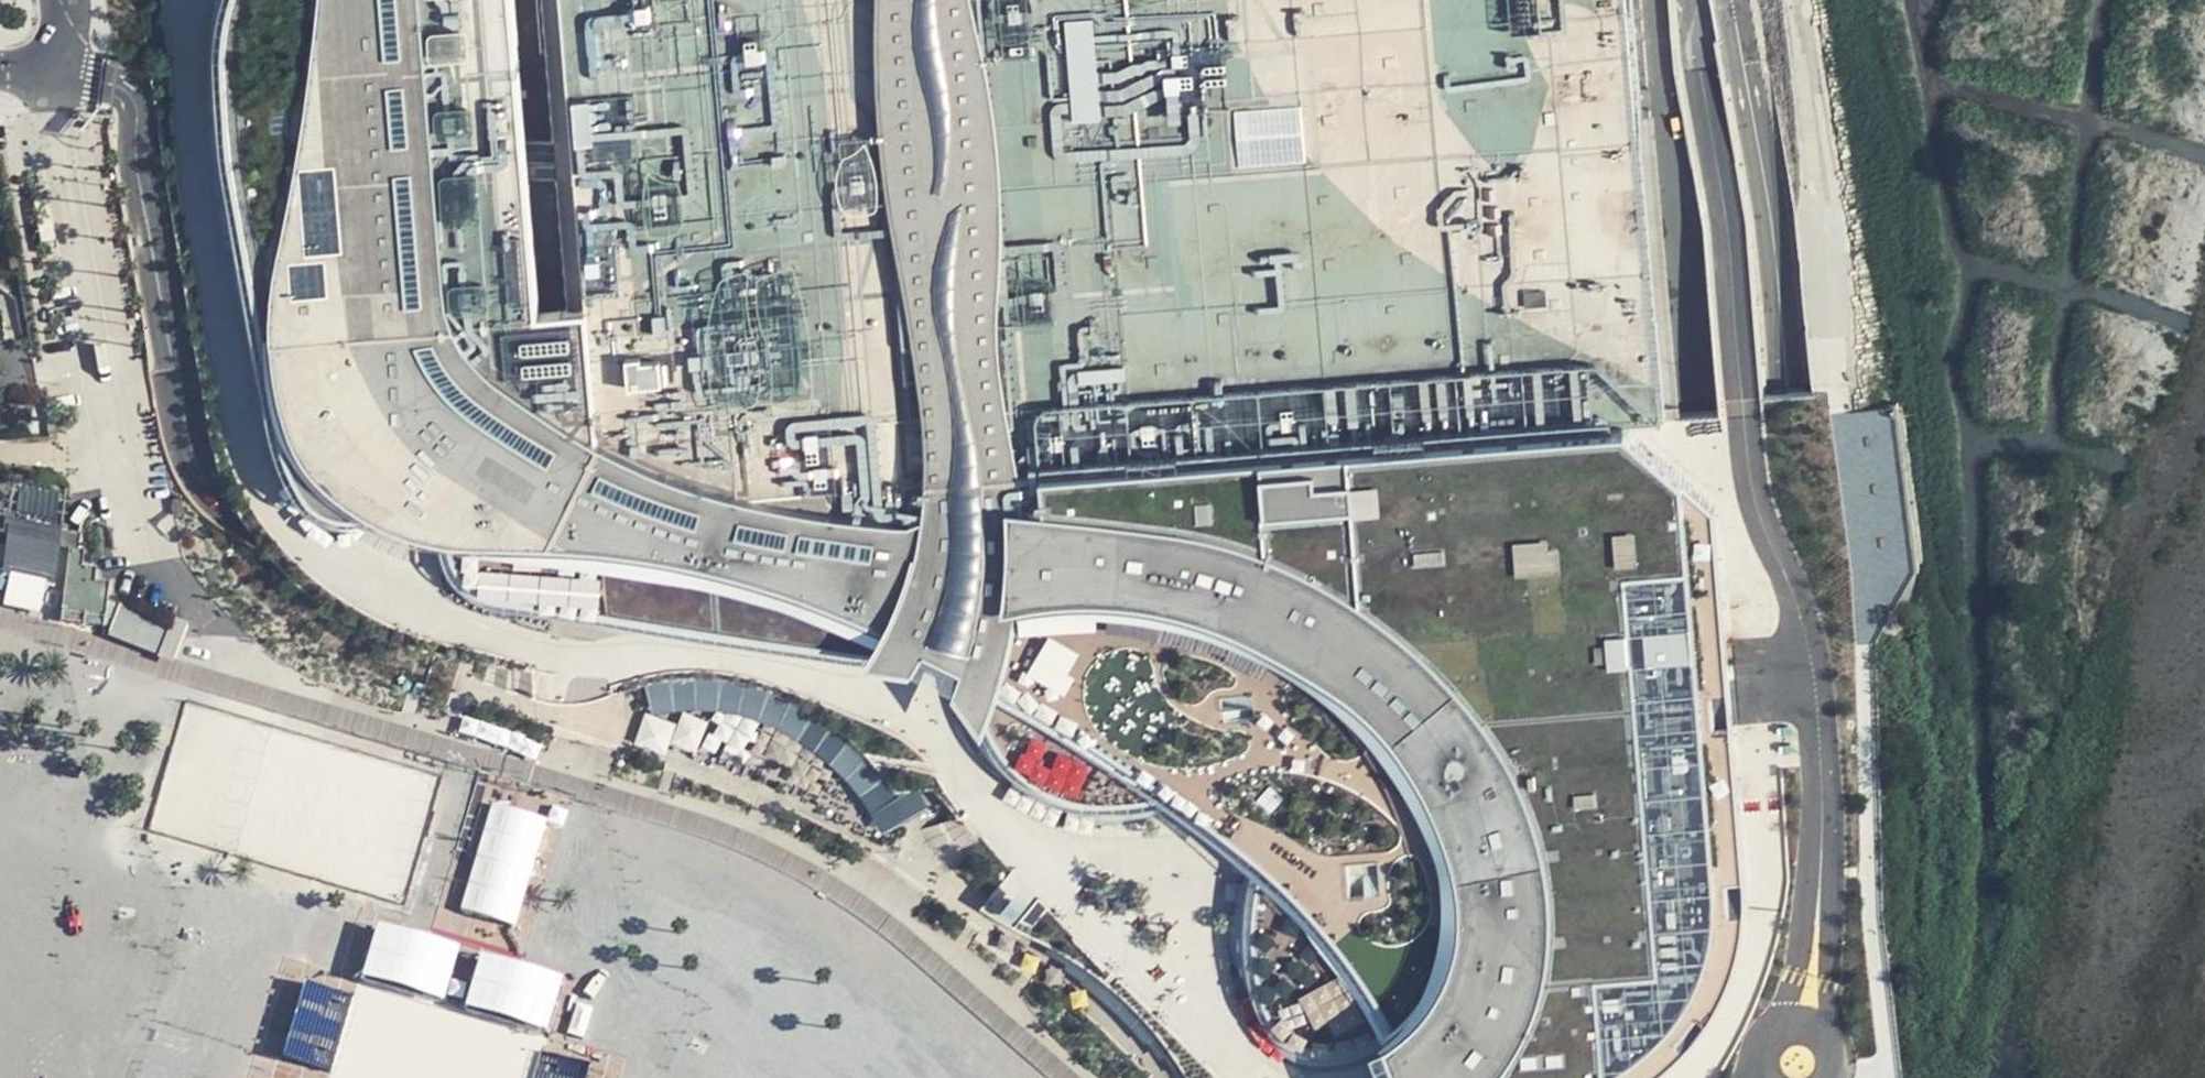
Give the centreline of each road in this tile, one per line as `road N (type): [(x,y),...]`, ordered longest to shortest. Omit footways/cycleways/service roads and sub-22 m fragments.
road 1 (tertiary): [(0,68),(54,66),(47,0)]

